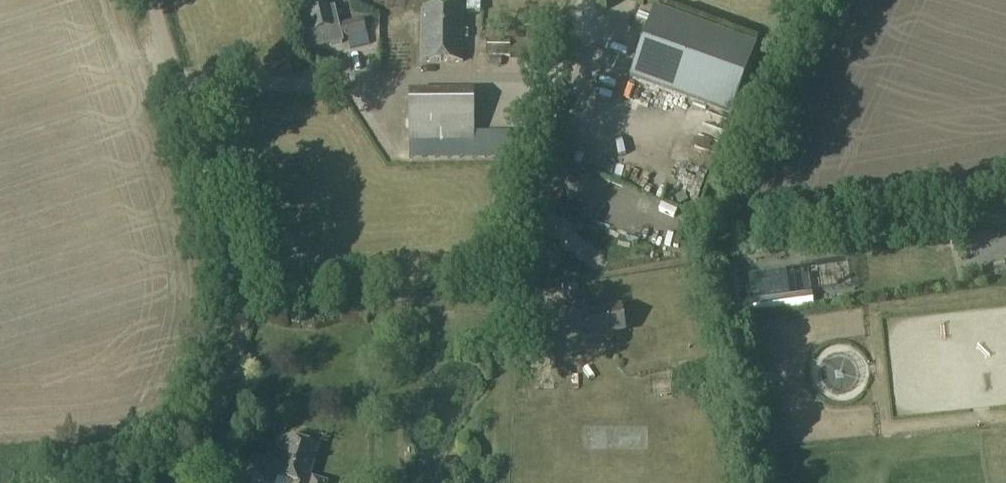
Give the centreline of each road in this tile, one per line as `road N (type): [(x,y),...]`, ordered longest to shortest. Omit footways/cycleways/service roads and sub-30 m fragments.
road 1 (unclassified): [(156,0),(245,283),(247,328),(202,482)]

